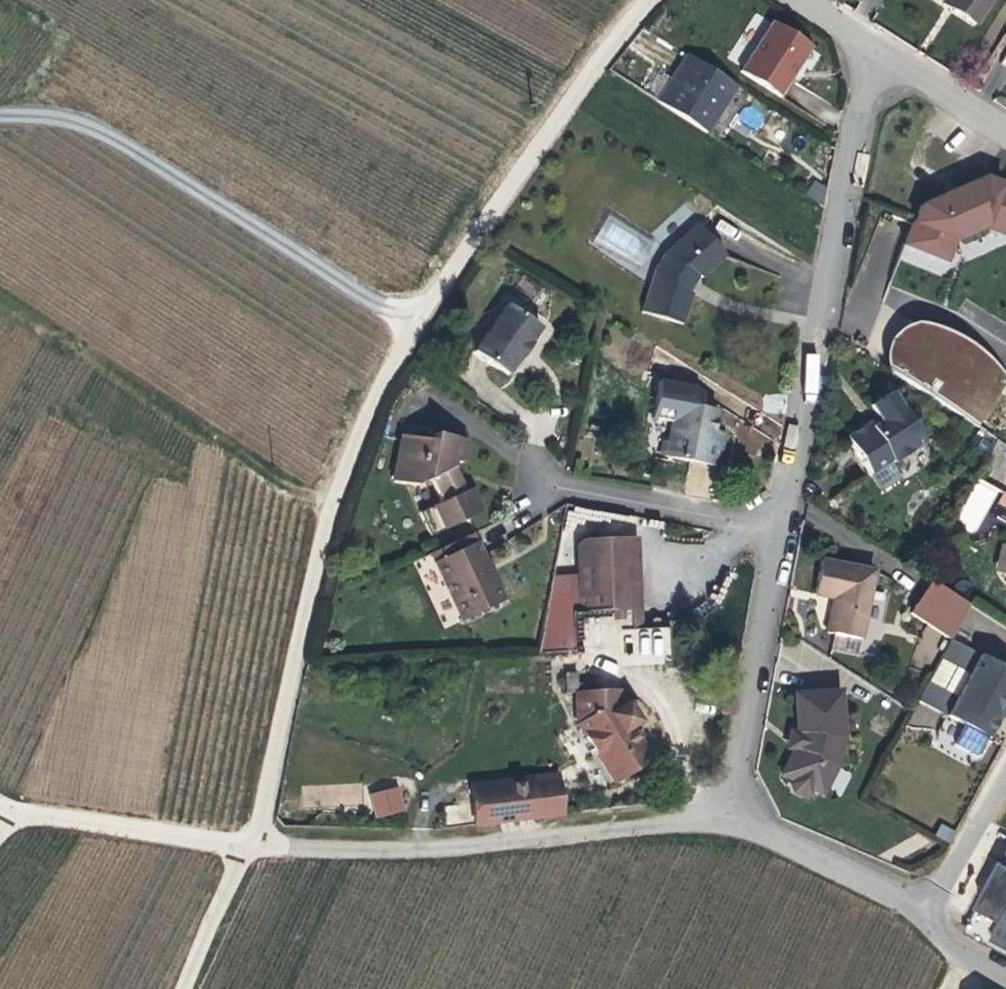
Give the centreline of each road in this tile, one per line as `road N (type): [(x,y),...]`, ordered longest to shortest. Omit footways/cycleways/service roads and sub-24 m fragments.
road 1 (unclassified): [(0,115),(68,118),(97,128),(417,324),(617,35),(650,0)]
road 2 (track): [(187,988),(261,820),(354,449),(417,324)]
road 3 (residential): [(876,51),(779,529)]
road 4 (unclassified): [(742,813),(476,846),(289,848)]
road 5 (residential): [(779,529),(740,770),(742,813)]
road 6 (track): [(289,848),(16,814)]
road 7 (residential): [(545,486),(779,529)]
road 8 (residential): [(742,813),(770,836),(925,916)]
road 9 (residential): [(925,916),(1005,771)]
road 10 (residential): [(1005,137),(876,51)]

